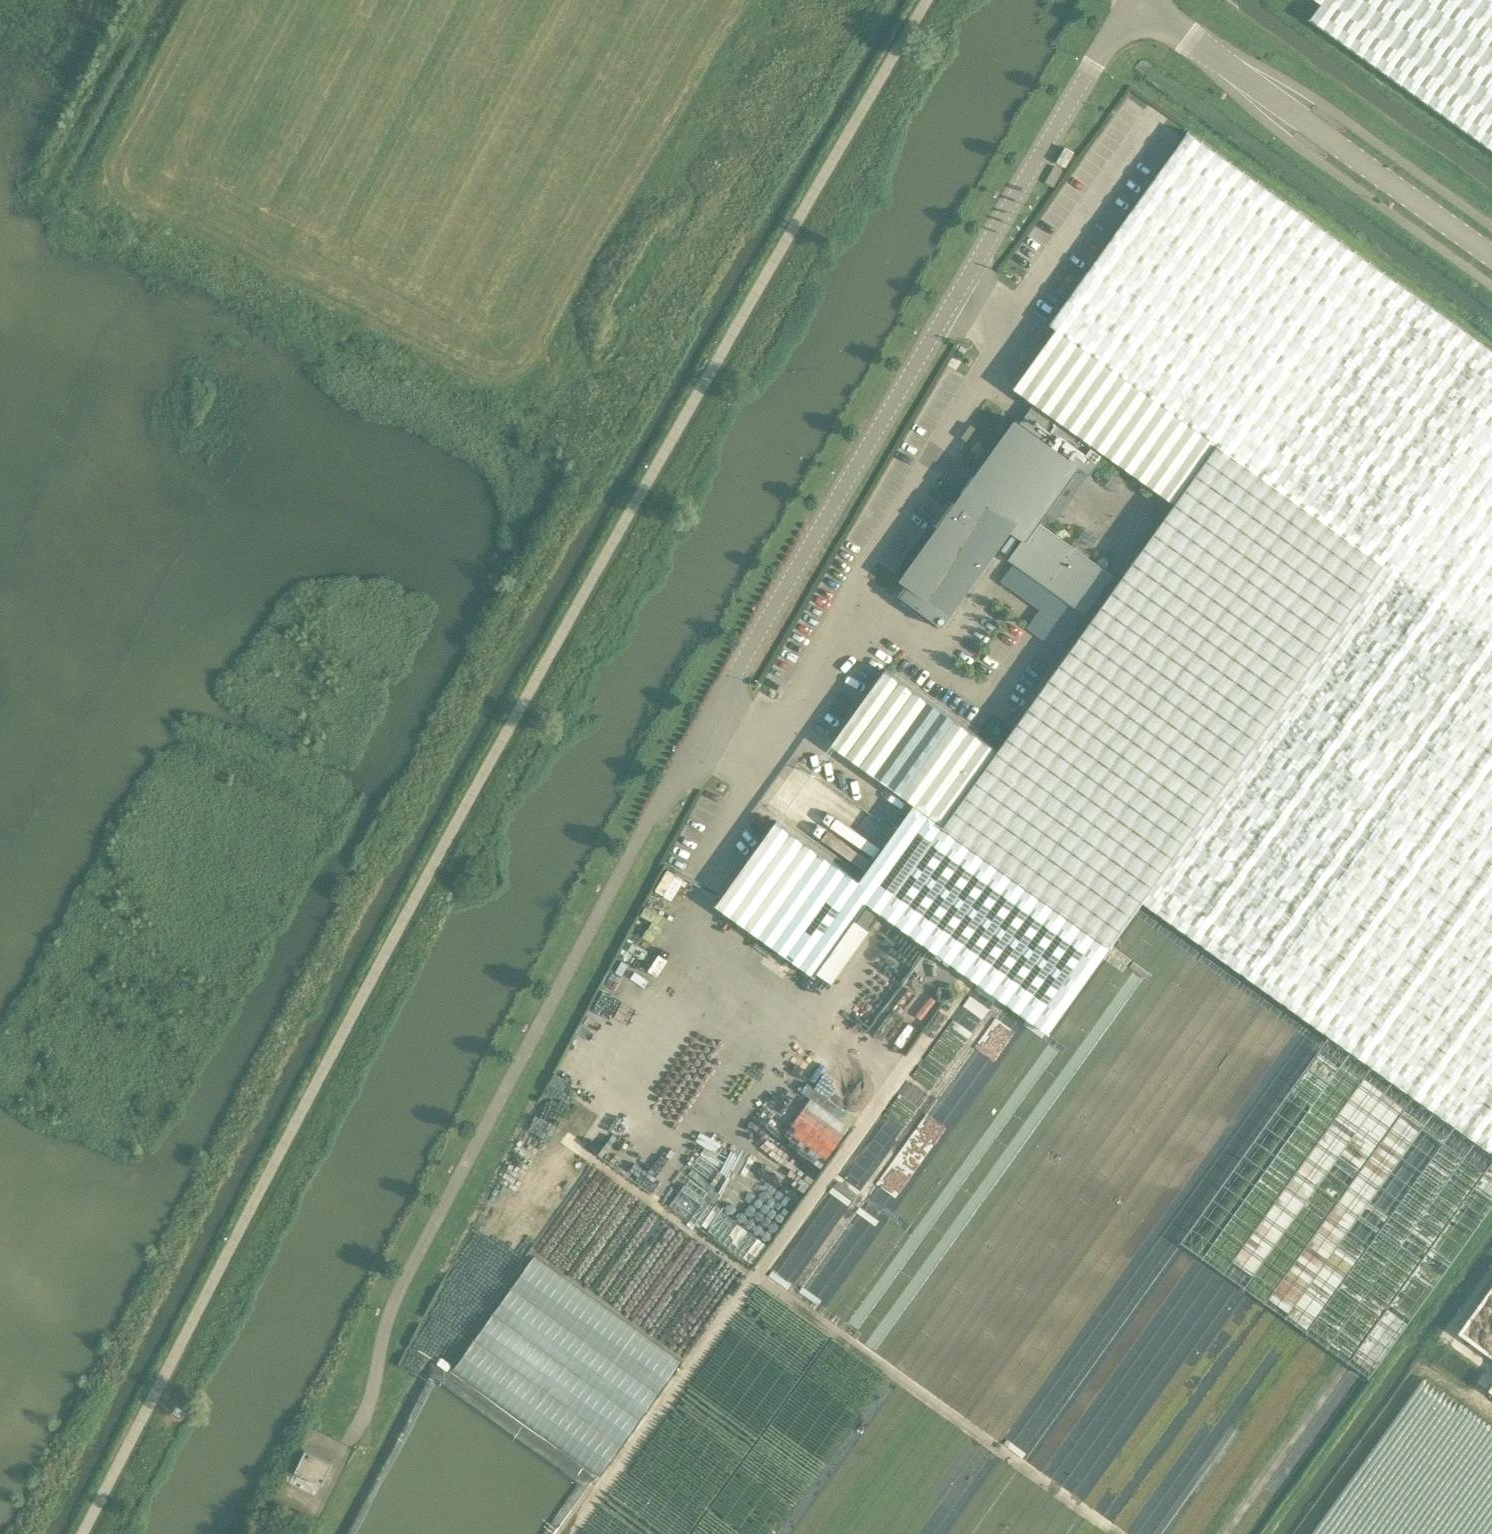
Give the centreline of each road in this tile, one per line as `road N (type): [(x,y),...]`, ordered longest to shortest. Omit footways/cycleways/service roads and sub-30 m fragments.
road 1 (residential): [(355,1440),(393,1307),(701,729),(1135,2)]
road 2 (tertiary): [(1491,255),(1135,2)]

